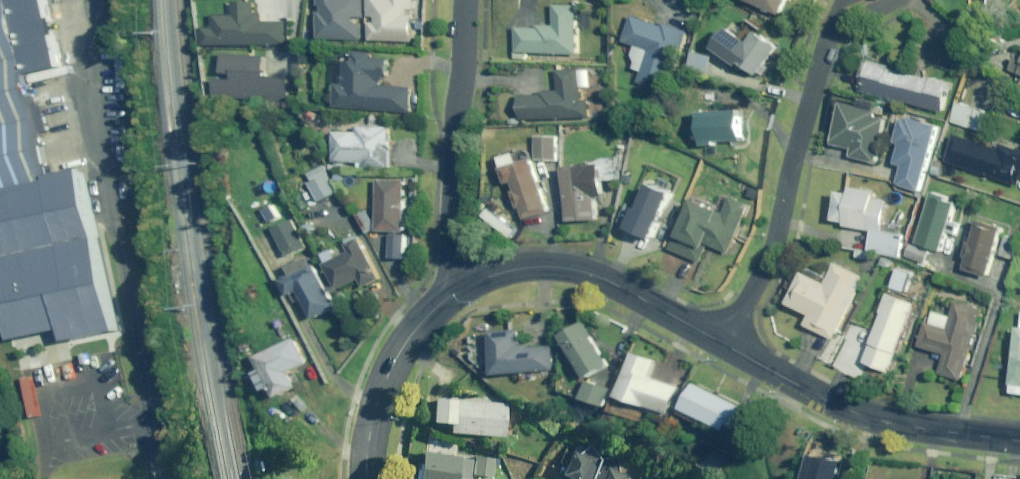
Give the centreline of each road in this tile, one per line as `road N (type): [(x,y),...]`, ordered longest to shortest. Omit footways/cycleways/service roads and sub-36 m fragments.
road 1 (residential): [(831,33),(765,263),(725,344)]
road 2 (tertiary): [(725,344),(872,419),(1019,441)]
road 3 (residential): [(464,0),(452,237),(459,289)]
road 4 (tertiary): [(459,289),(494,273),(571,268),(725,344)]
road 5 (tertiary): [(367,478),(370,421),(386,377),(406,340),(459,289)]

